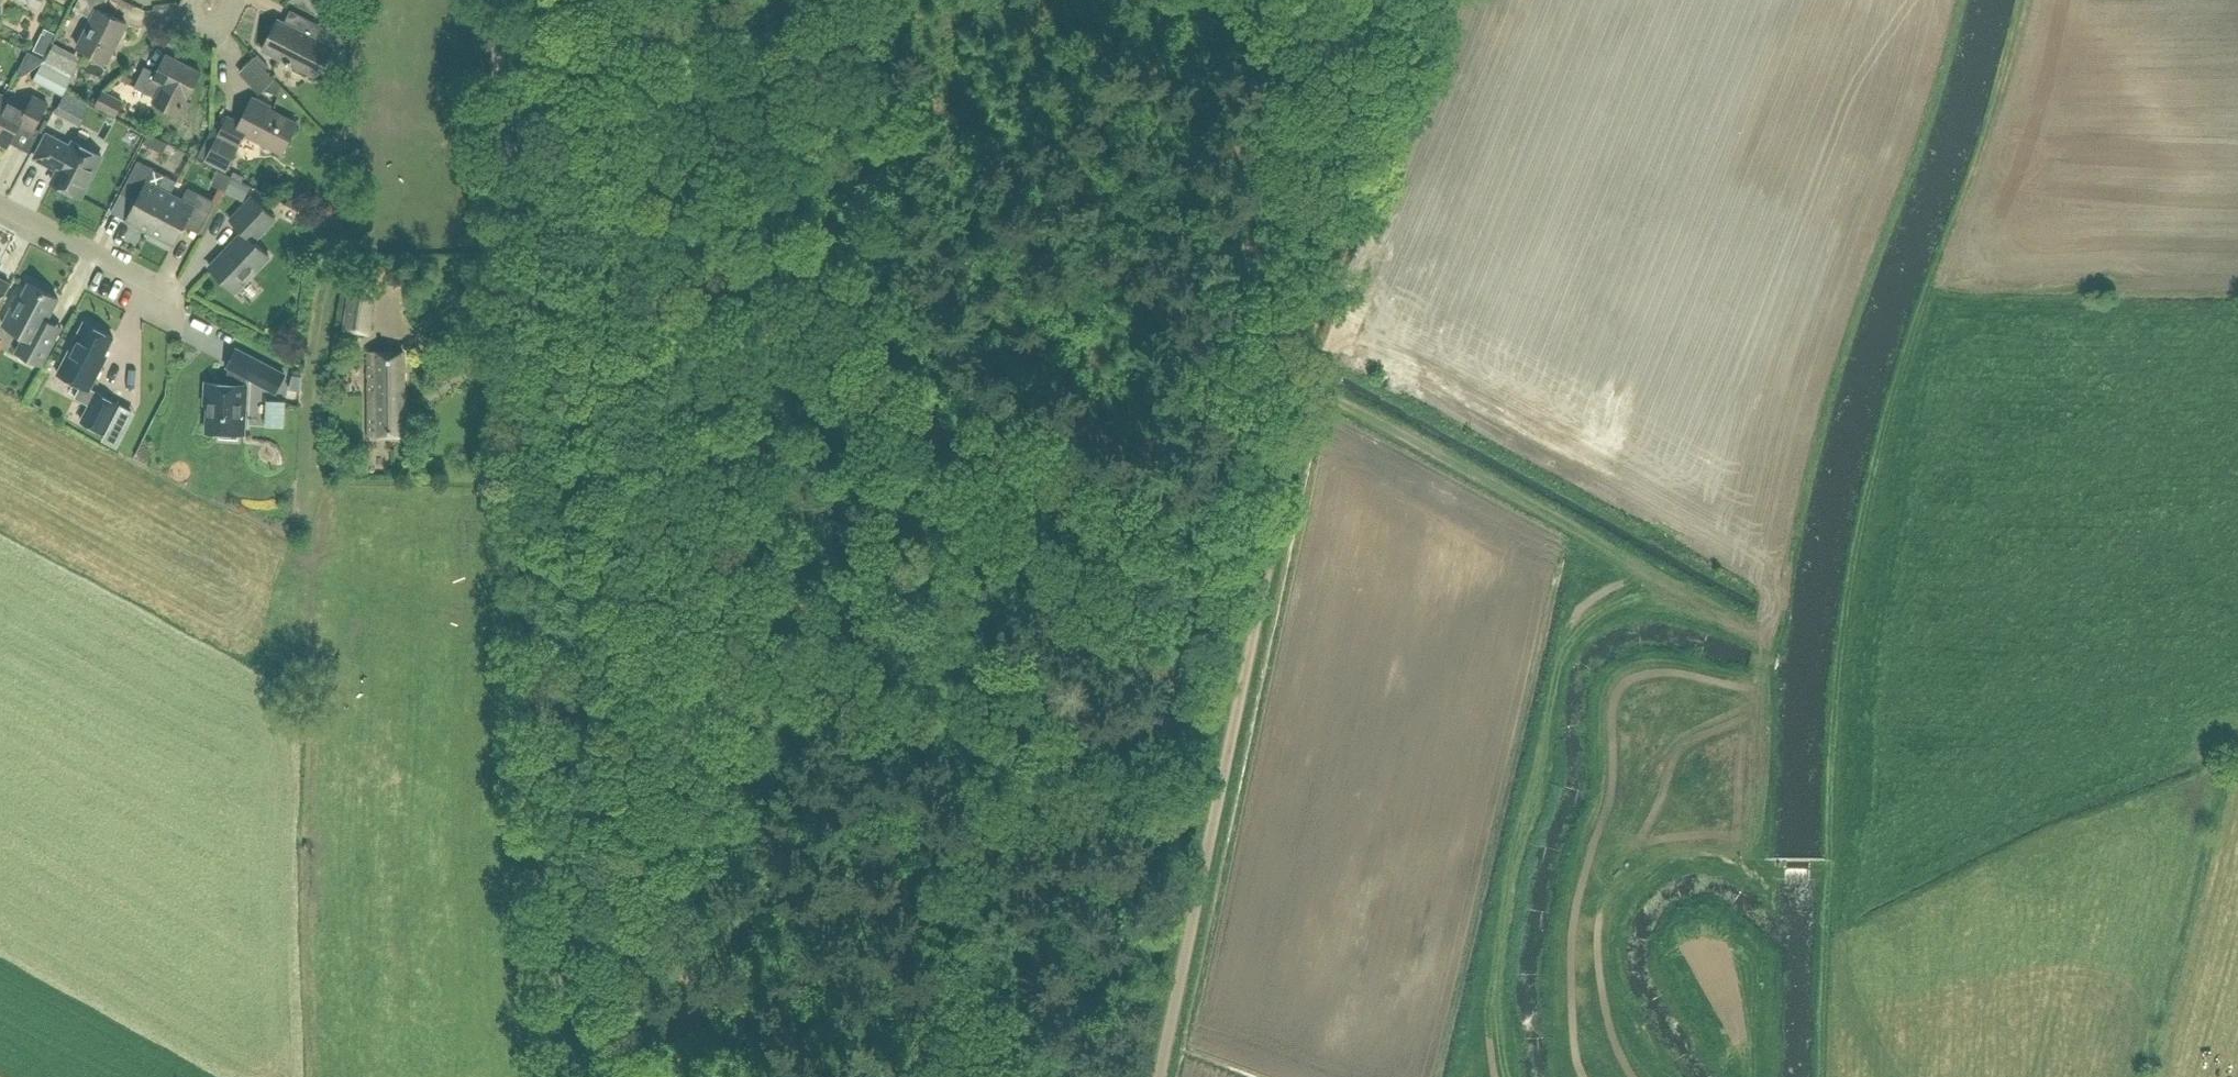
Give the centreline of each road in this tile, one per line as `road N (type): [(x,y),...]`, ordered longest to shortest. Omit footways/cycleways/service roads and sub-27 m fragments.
road 1 (tertiary): [(573,1076),(502,0)]
road 2 (track): [(1707,598),(1607,611),(1565,656),(1548,775),(1498,1009),(1504,1076)]
road 3 (track): [(1748,1076),(1676,968),(1673,945),(1685,924),(1705,919),(1733,934),(1752,967)]
road 4 (residential): [(189,302),(0,204)]

